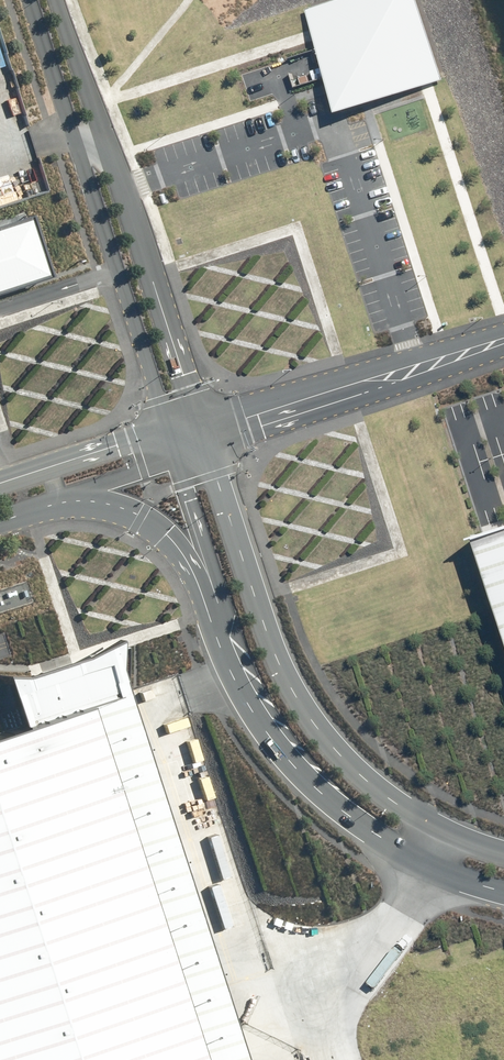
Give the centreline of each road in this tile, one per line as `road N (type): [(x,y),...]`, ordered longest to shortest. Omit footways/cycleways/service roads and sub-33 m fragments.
road 1 (tertiary): [(208,432),(274,649),(307,712),(391,799),(503,854)]
road 2 (unclassified): [(170,443),(30,0)]
road 3 (unclassified): [(58,0),(208,432)]
road 4 (tertiary): [(503,894),(444,875),(318,789),(270,737),(219,638)]
road 5 (unclassified): [(503,342),(208,432)]
road 6 (tertiary): [(219,638),(190,563),(166,533),(96,502),(51,505)]
road 7 (tertiary): [(219,638),(225,603),(170,443)]
road 8 (tertiary): [(0,484),(118,445),(170,443)]
road 9 (tertiary): [(170,443),(134,473),(51,505)]

